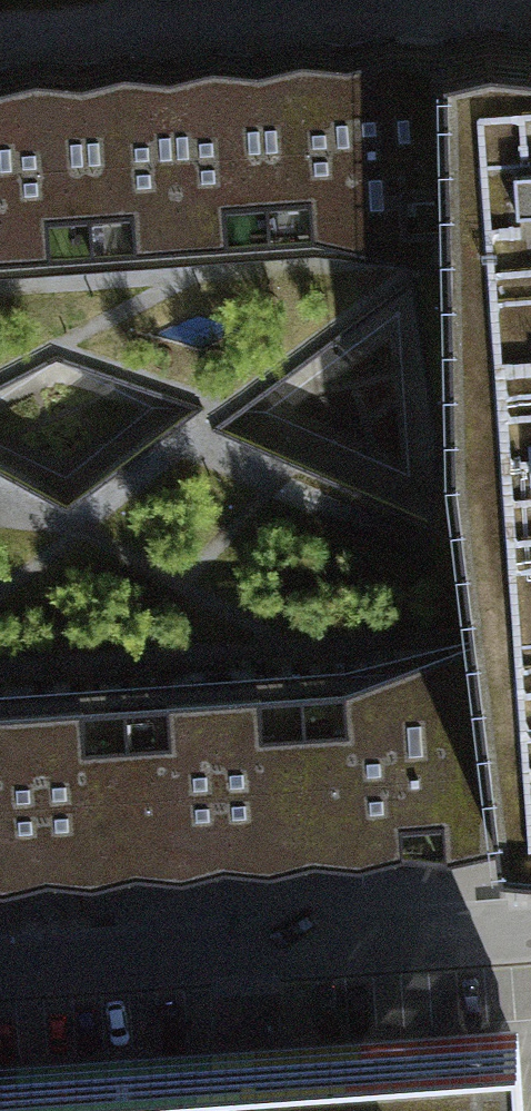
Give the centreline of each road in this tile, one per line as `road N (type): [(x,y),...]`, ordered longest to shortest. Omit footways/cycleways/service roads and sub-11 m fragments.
road 1 (residential): [(0,975),(530,940)]

